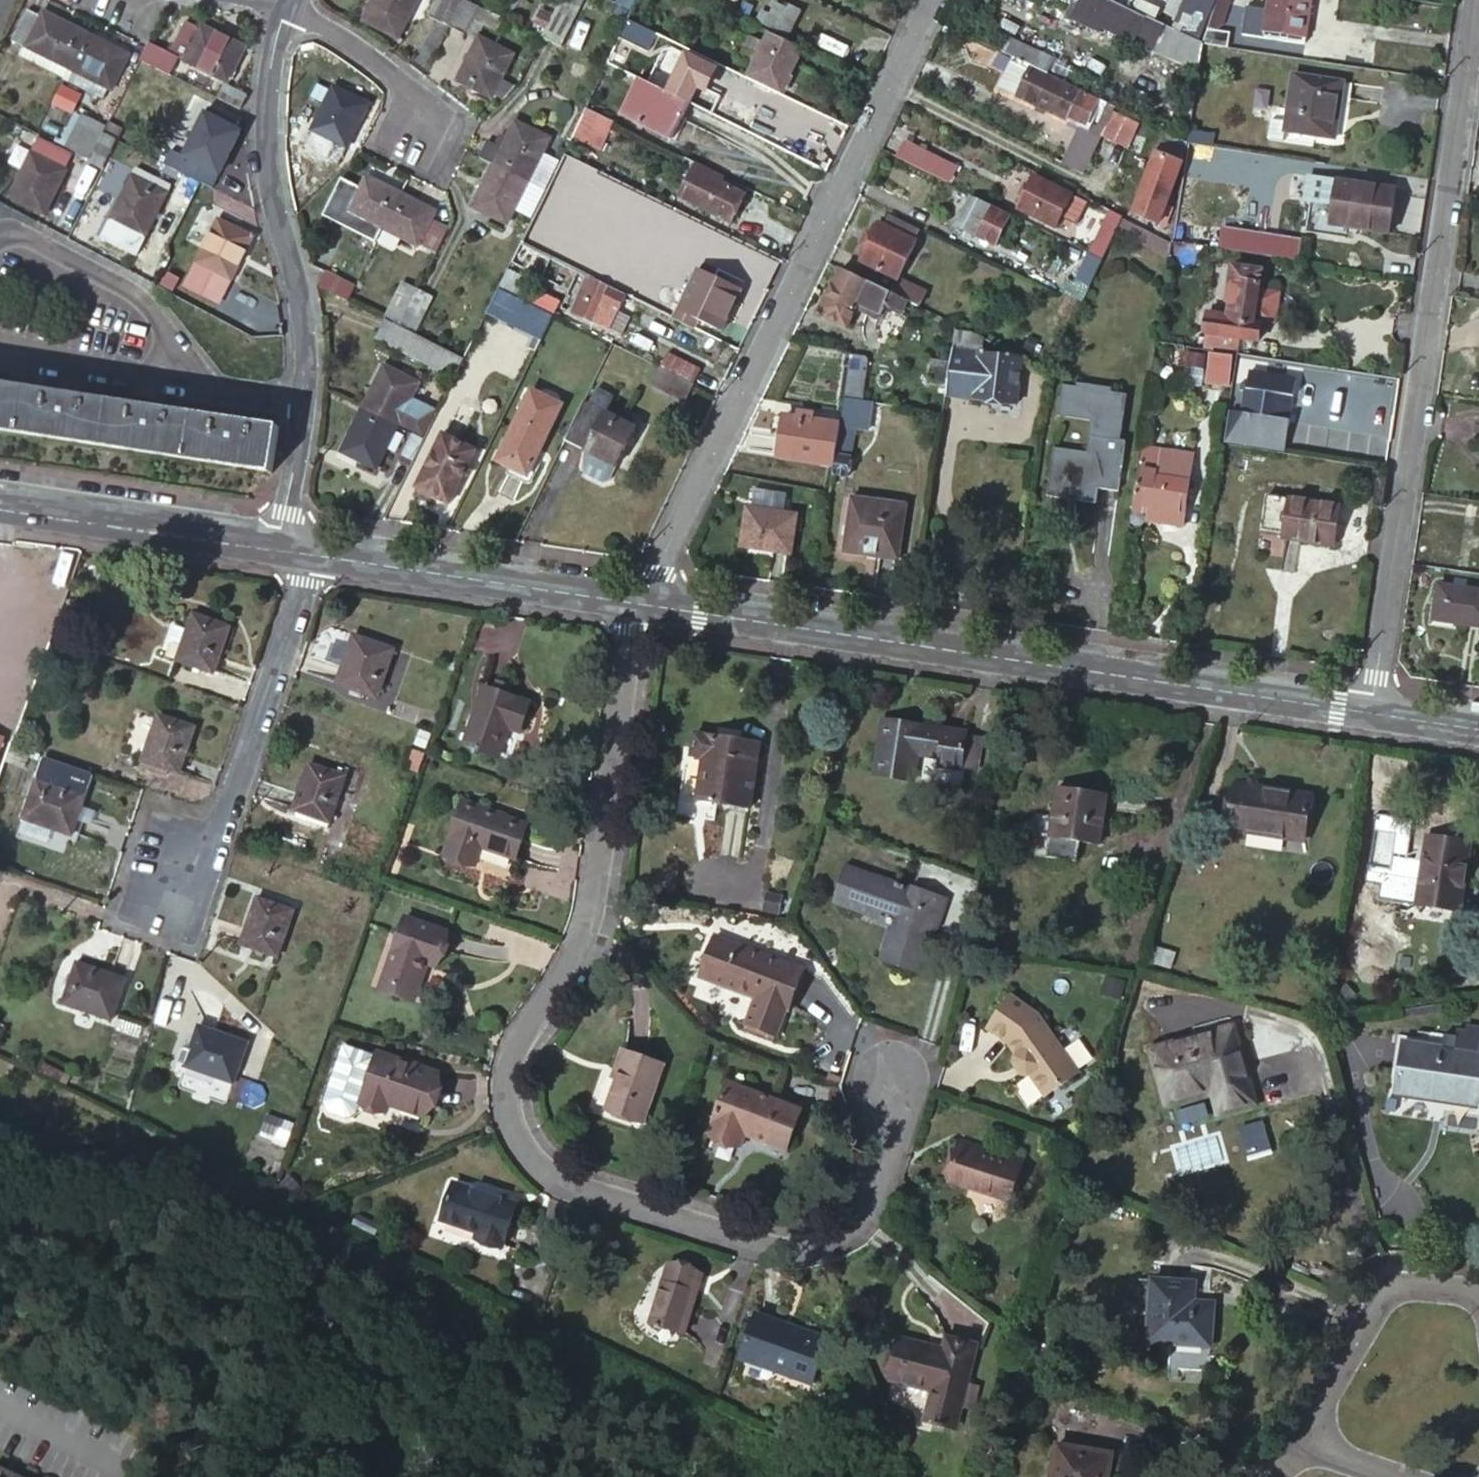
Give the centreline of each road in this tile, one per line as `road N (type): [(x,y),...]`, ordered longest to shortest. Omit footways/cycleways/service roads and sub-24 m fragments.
road 1 (residential): [(886,1057),(885,1127),(865,1199),(819,1240),(756,1247),(549,1174),(516,1122),(511,1057),(586,936),(647,600)]
road 2 (residential): [(647,600),(1372,710)]
road 3 (residential): [(1372,710),(1474,0)]
road 4 (residential): [(647,600),(934,0)]
road 5 (residential): [(277,551),(303,403),(300,314),(267,141),(267,86),(286,6)]
road 6 (residential): [(314,554),(177,929)]
road 7 (residential): [(314,554),(647,600)]
road 8 (residential): [(1478,1291),(1390,1280),(1297,1454)]
road 9 (residential): [(0,509),(277,551)]
road 10 (residential): [(286,6),(394,77),(408,145)]

